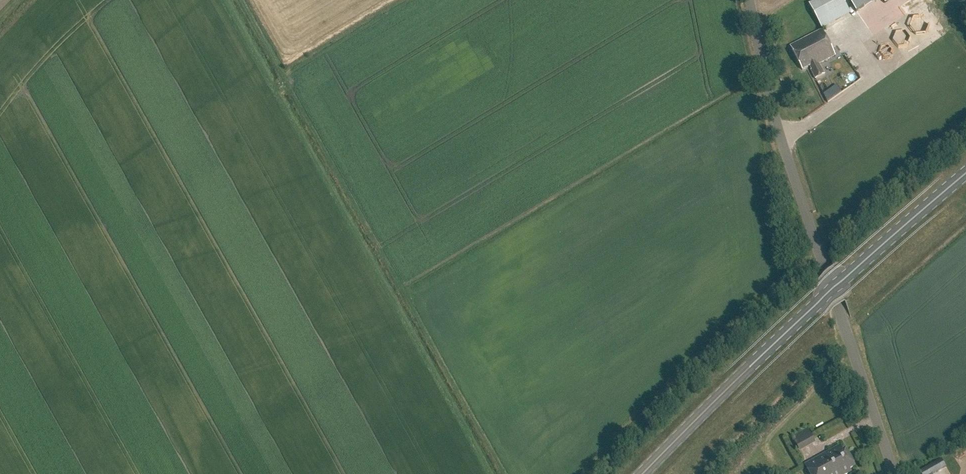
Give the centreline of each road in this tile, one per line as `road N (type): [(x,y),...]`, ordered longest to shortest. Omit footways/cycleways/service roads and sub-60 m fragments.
road 1 (tertiary): [(895,473),(777,128),(748,0)]
road 2 (primary): [(643,473),(814,306),(965,174)]

